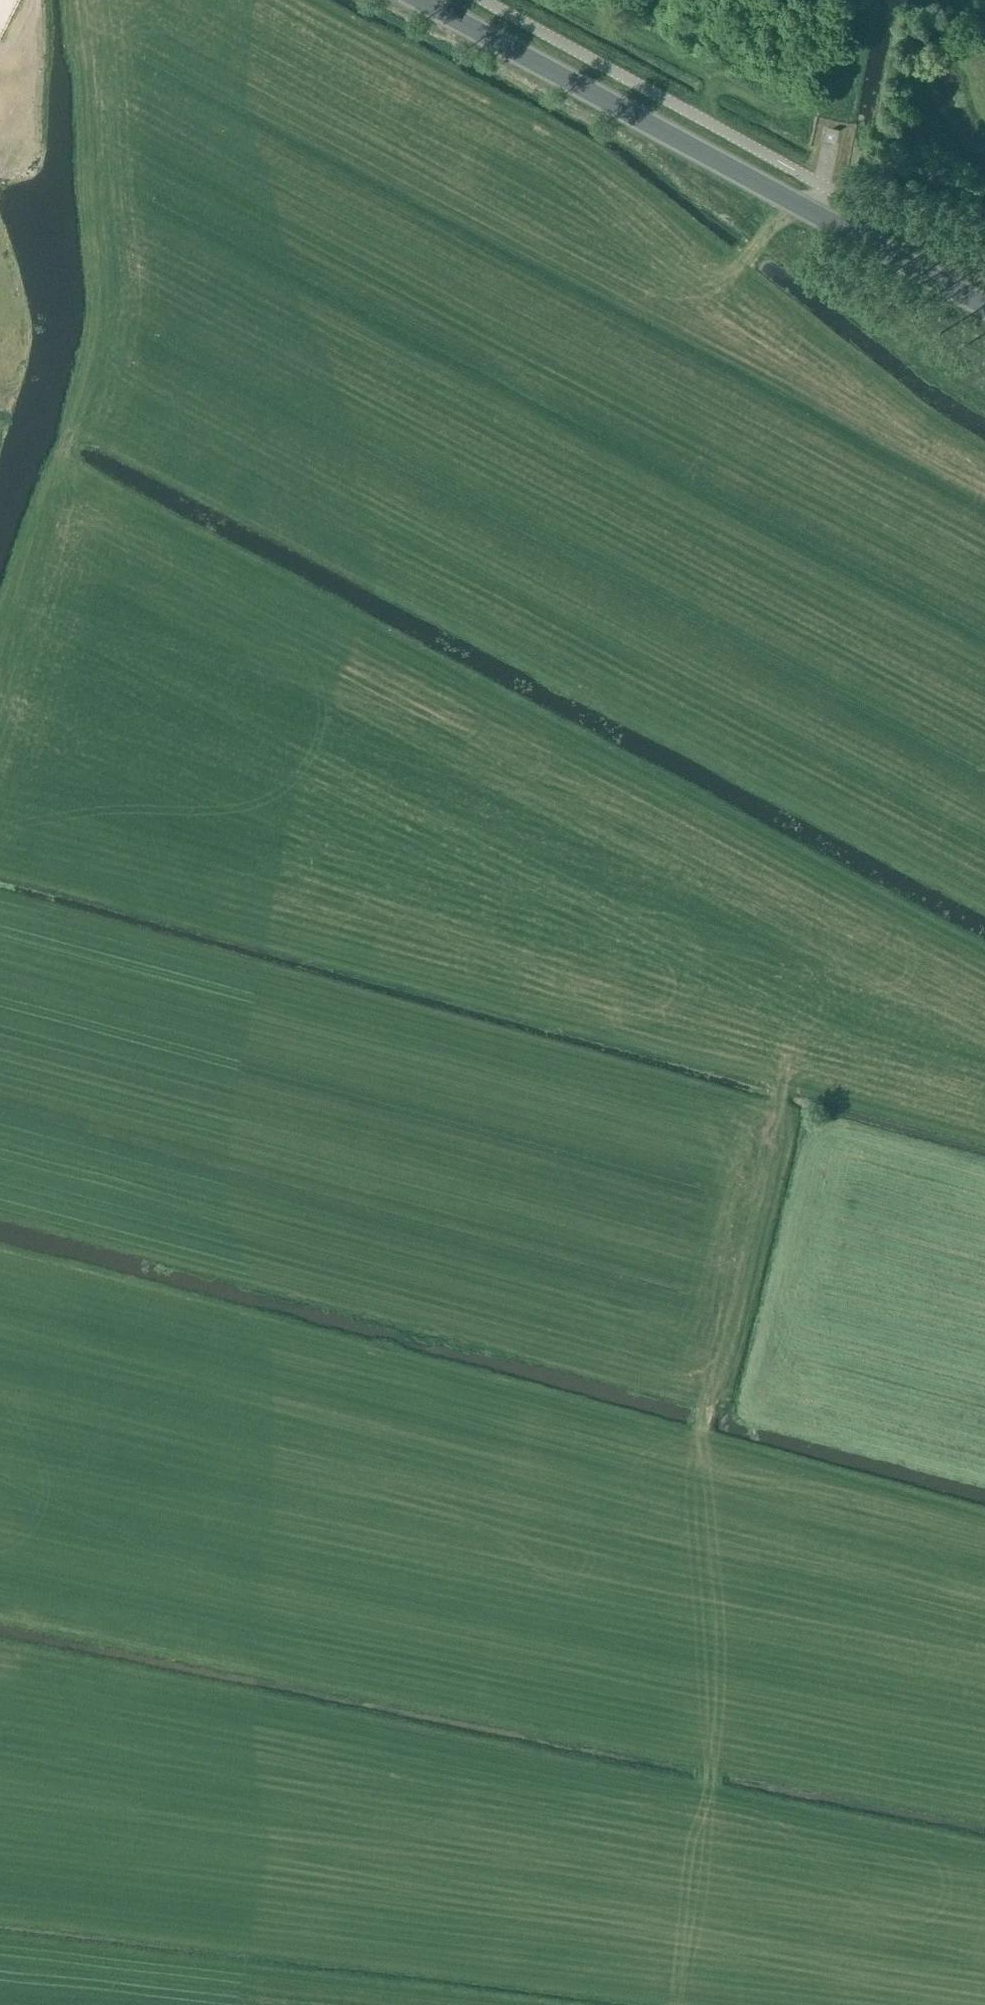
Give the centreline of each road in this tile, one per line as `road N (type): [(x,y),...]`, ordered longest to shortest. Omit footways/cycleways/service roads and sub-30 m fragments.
road 1 (secondary): [(984,306),(420,0)]
road 2 (unclassified): [(984,253),(822,186)]

